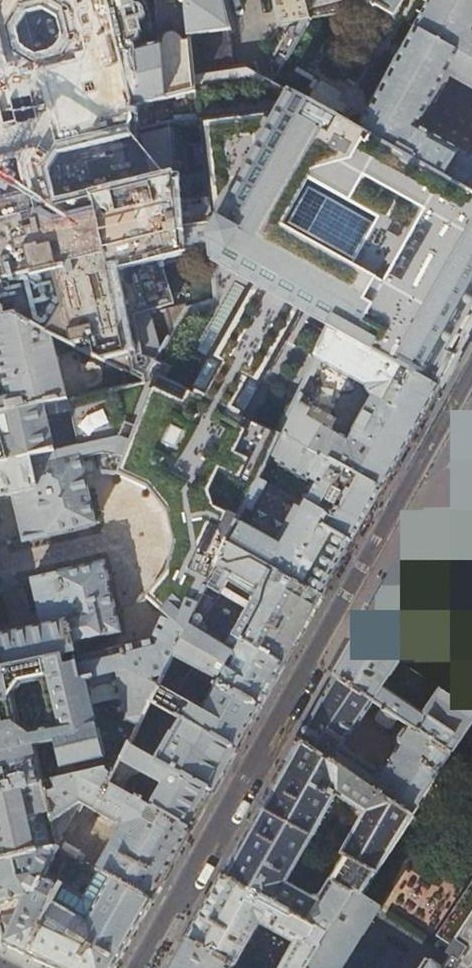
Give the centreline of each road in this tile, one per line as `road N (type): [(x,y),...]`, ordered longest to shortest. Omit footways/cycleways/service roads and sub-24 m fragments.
road 1 (residential): [(471,375),(137,967)]

